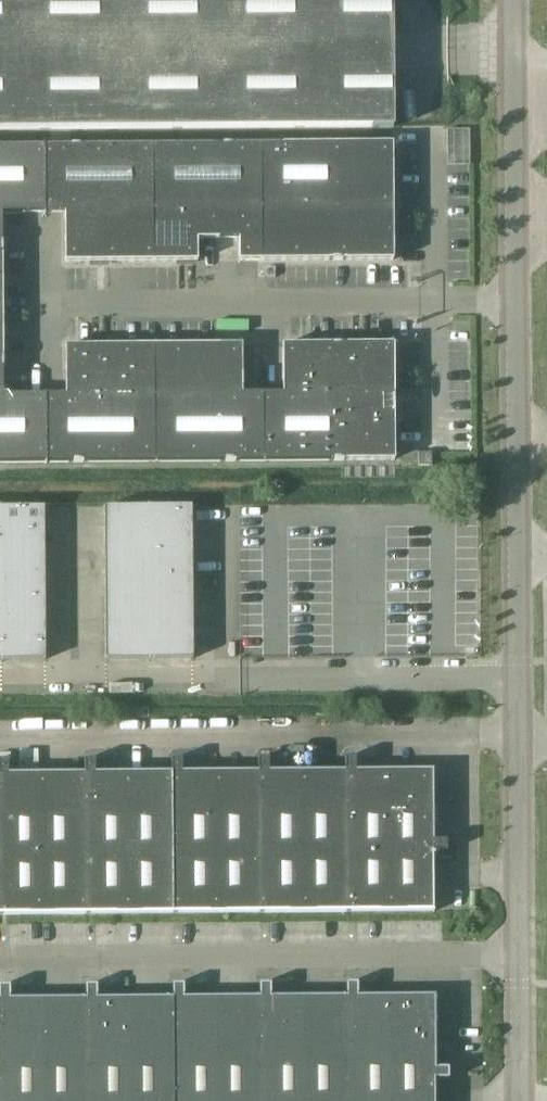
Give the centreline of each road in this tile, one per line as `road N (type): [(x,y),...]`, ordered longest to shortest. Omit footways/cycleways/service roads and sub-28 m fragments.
road 1 (unclassified): [(517,1100),(511,0)]

